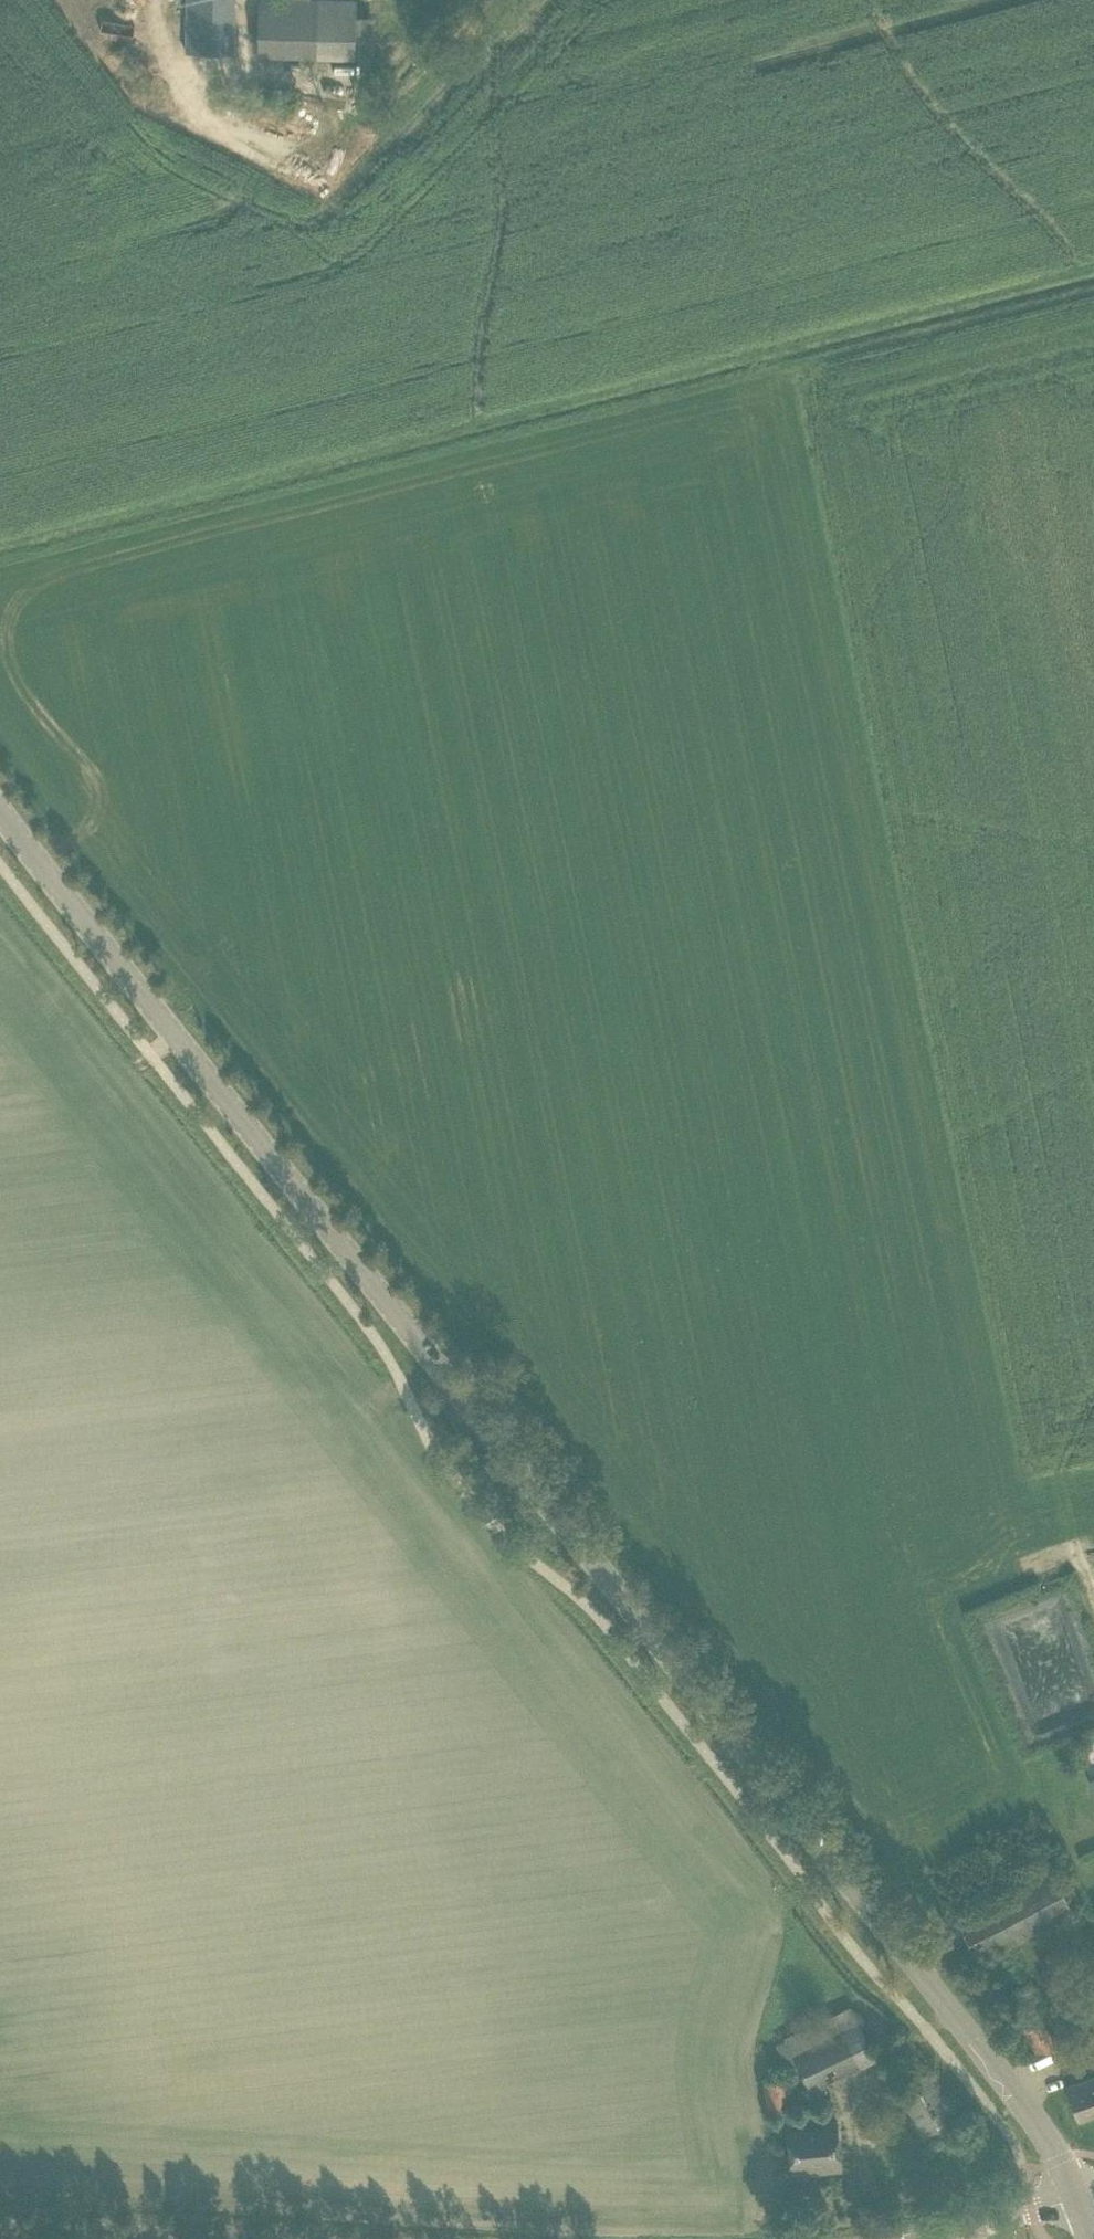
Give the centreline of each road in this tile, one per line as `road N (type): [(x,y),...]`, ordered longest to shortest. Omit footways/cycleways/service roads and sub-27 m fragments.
road 1 (tertiary): [(1077,2201),(1057,2159),(951,2017),(0,816)]
road 2 (tertiary): [(0,2229),(186,2238)]
road 3 (tertiary): [(917,2238),(1077,2201)]

